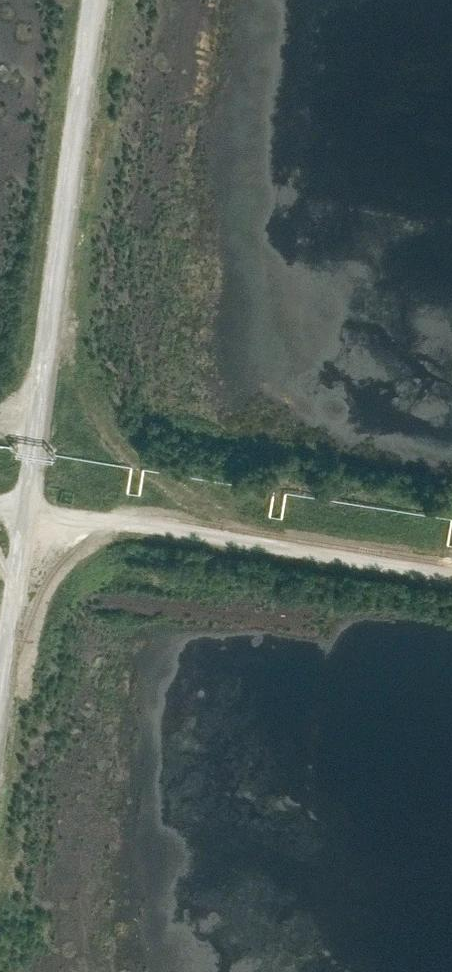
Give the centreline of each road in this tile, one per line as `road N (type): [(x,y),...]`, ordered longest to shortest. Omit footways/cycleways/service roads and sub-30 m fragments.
road 1 (track): [(96,0),(0,705)]
road 2 (track): [(0,489),(451,560)]

